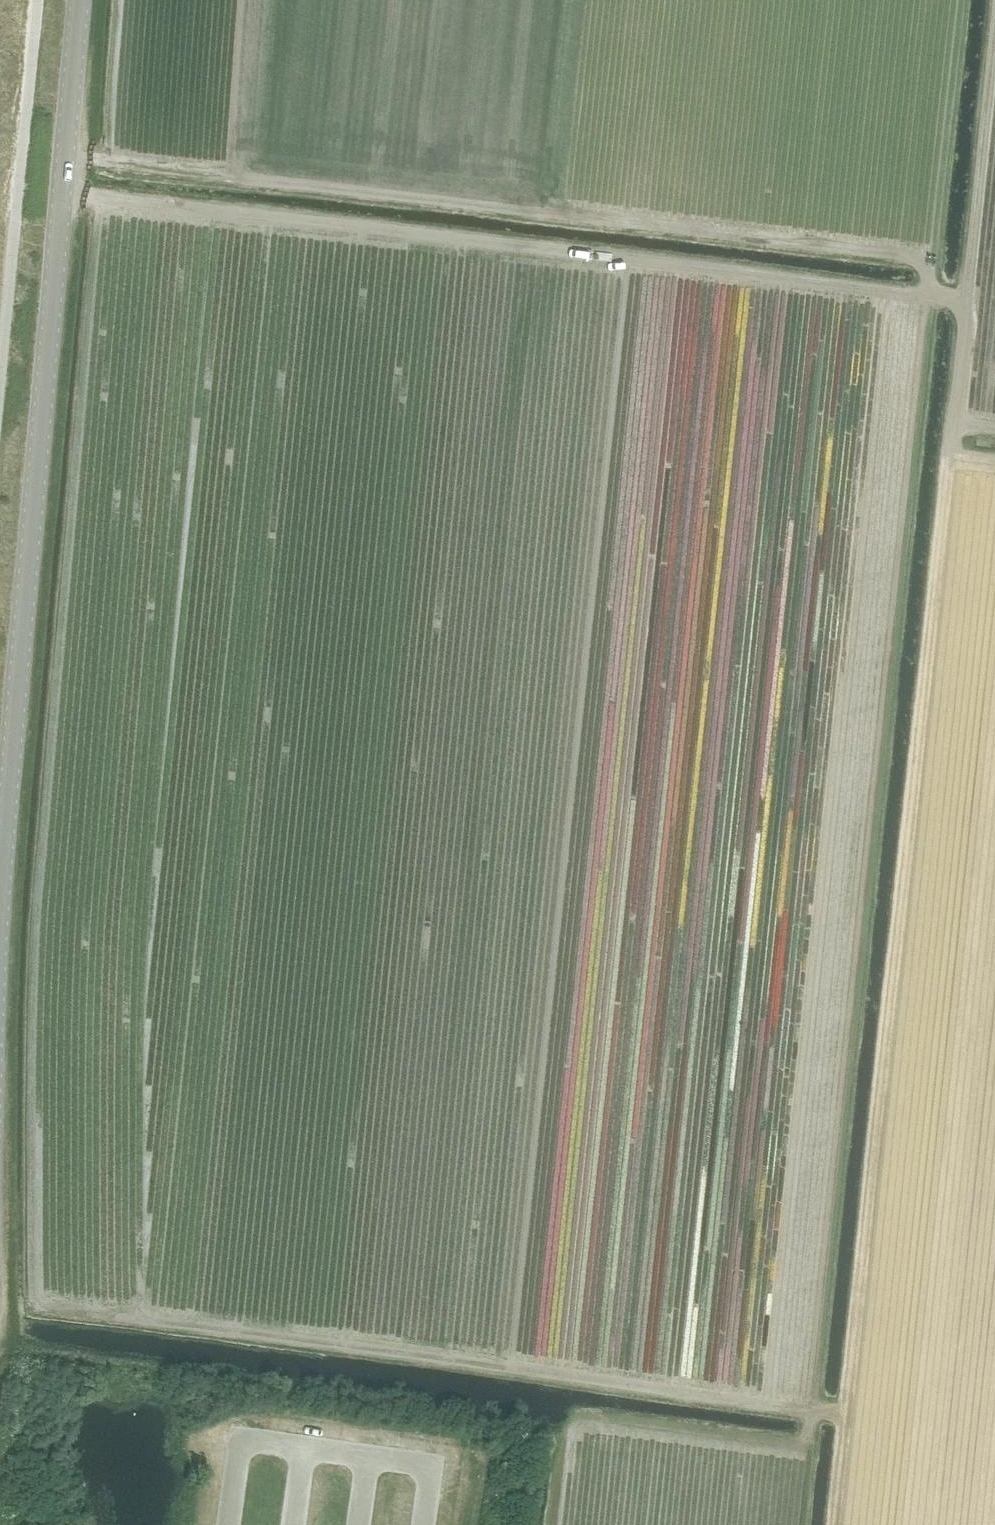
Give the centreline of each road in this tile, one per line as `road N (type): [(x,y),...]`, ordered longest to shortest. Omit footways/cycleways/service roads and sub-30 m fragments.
road 1 (tertiary): [(0,966),(84,0)]

